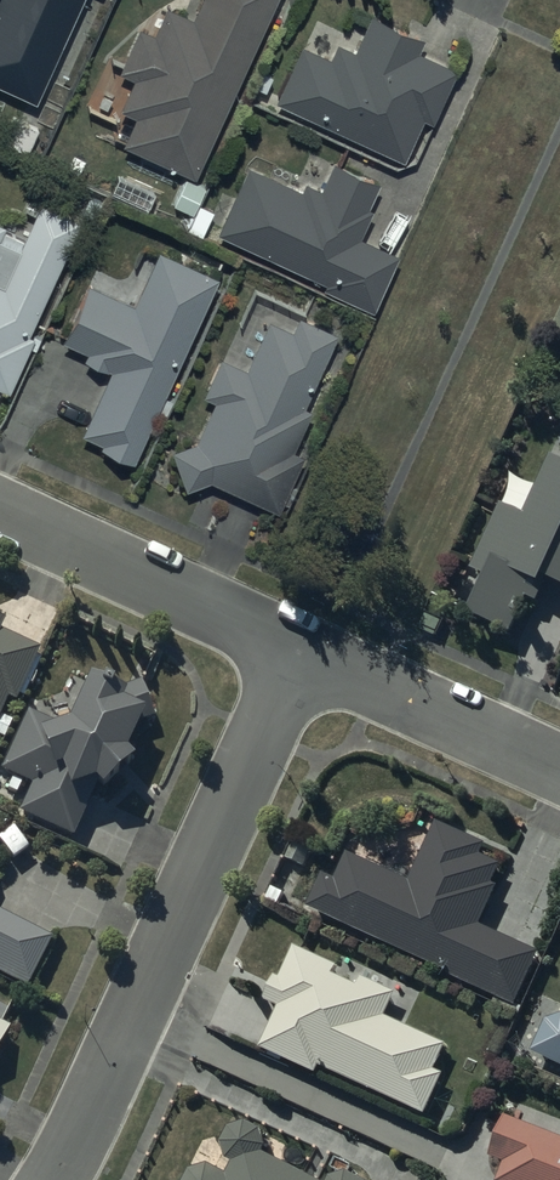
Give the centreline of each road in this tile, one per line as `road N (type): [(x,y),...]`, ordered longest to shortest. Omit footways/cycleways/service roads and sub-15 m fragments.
road 1 (residential): [(295,651),(135,1017),(53,1179)]
road 2 (residential): [(295,651),(0,511)]
road 3 (residential): [(559,768),(295,651)]

